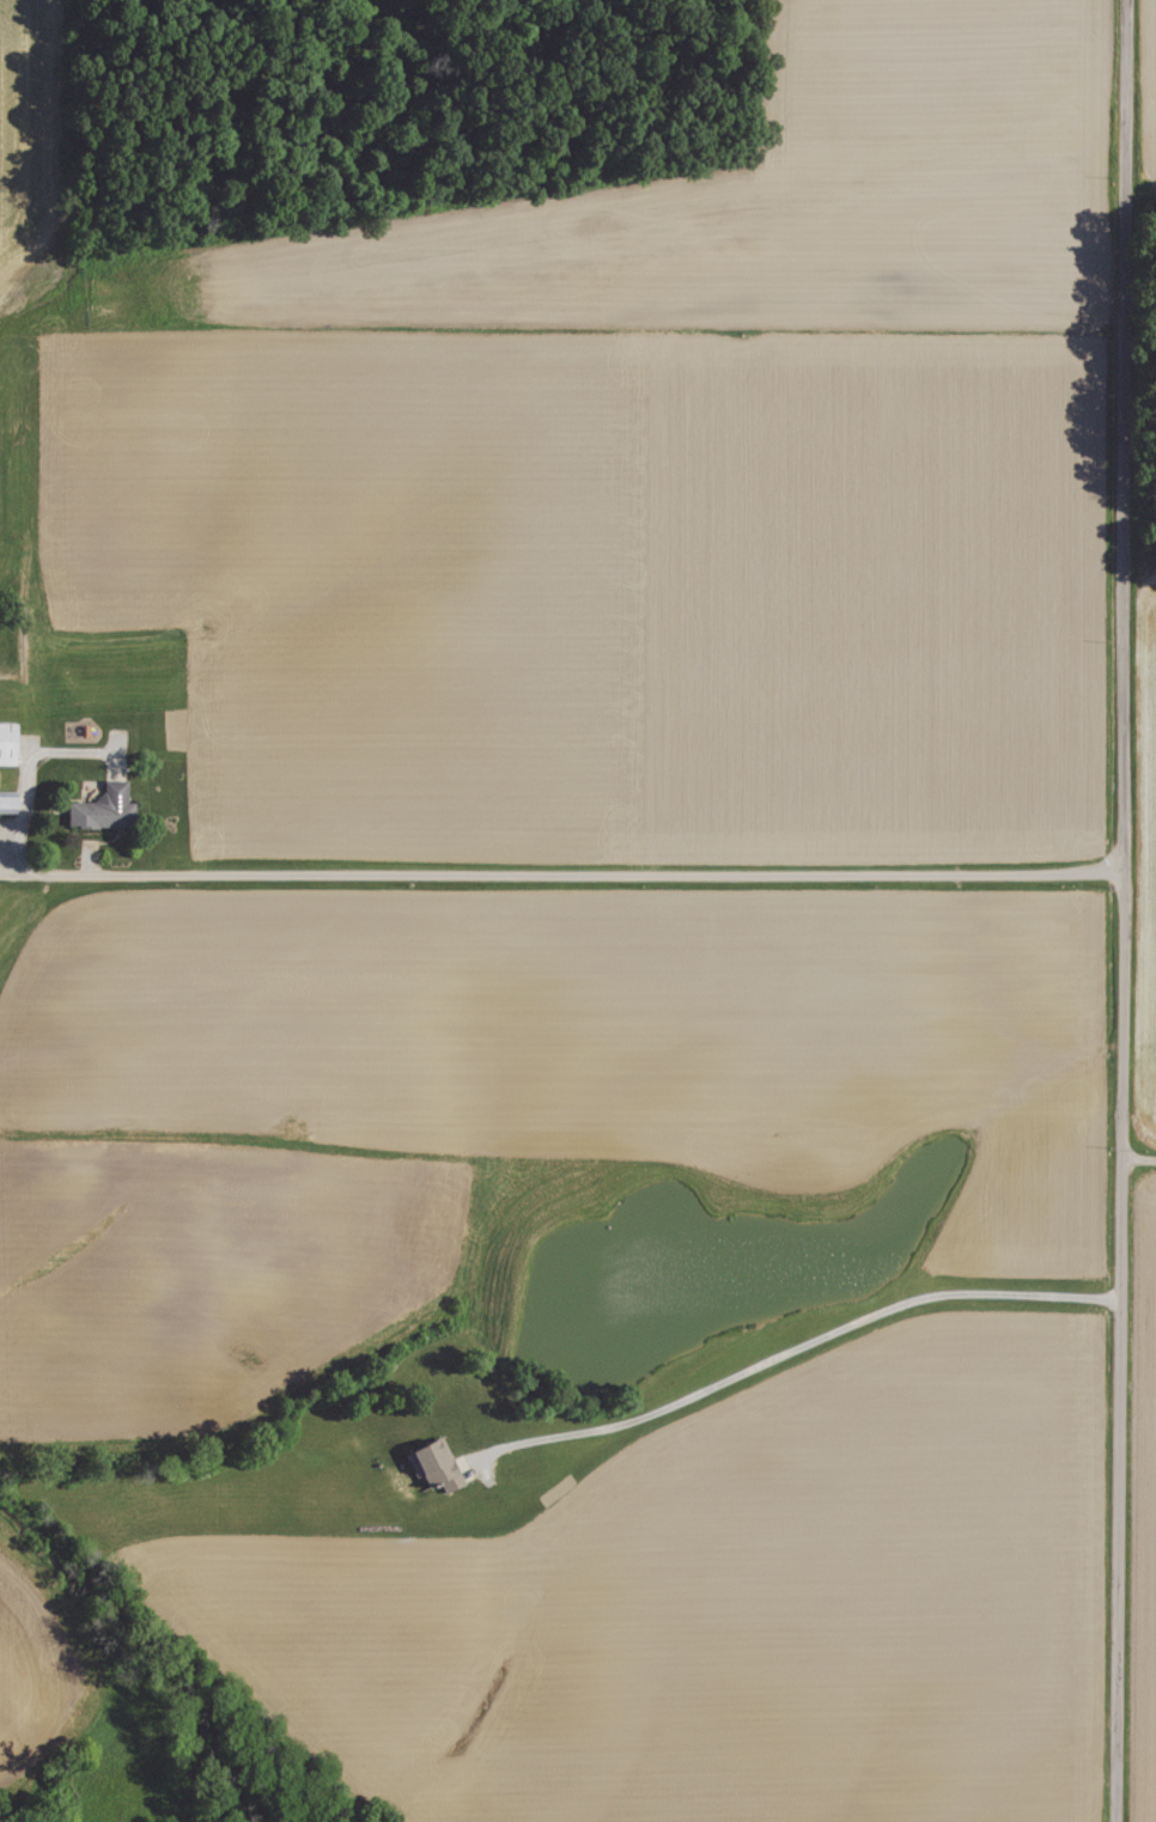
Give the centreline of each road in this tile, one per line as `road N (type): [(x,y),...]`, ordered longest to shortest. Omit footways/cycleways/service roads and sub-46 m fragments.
road 1 (residential): [(1125,0),(1115,1821)]
road 2 (residential): [(1121,869),(37,870)]

